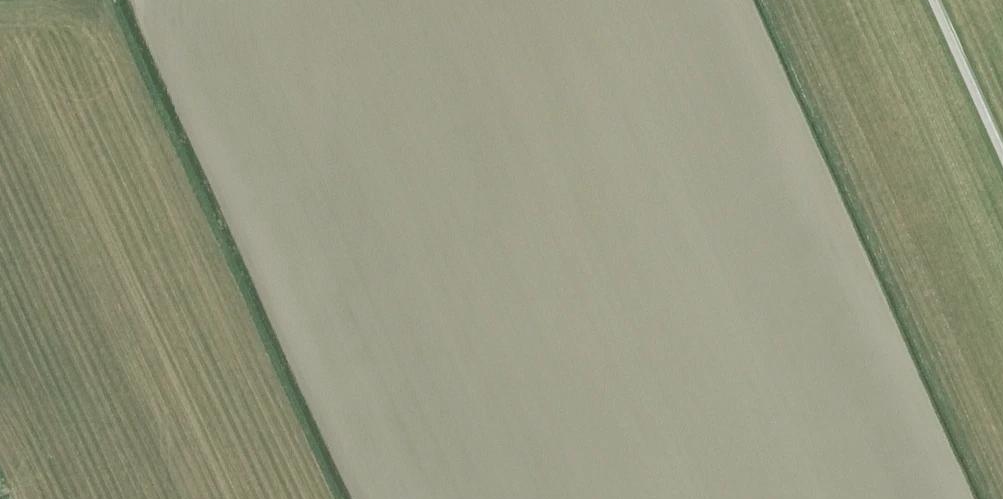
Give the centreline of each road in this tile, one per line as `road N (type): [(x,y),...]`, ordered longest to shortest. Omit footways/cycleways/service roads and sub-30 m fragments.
road 1 (track): [(1002,149),(936,0)]

